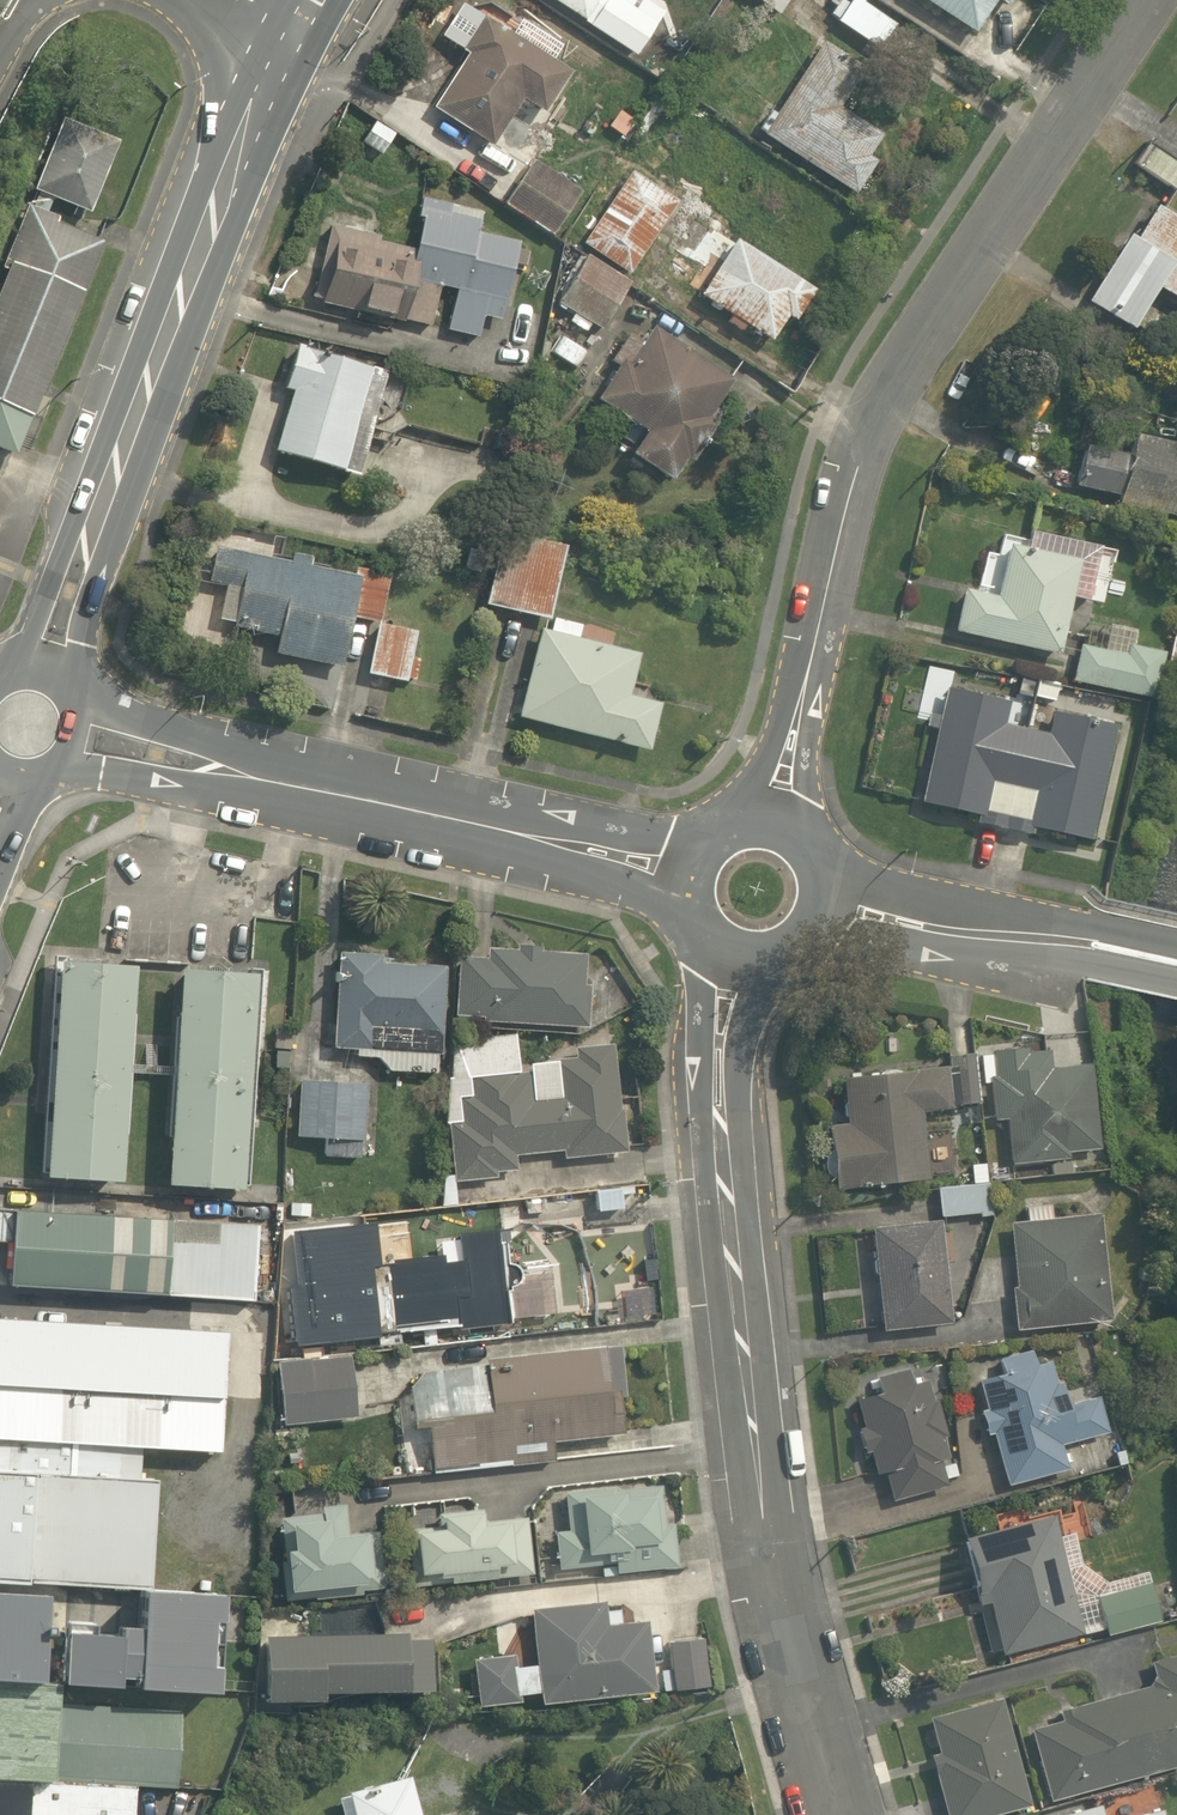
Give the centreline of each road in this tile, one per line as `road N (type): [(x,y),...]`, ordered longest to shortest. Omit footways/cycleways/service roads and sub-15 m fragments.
road 1 (unclassified): [(772,819),(844,508),(878,403),(1149,0)]
road 2 (unclassified): [(838,1814),(763,1537),(734,1318),(717,1059),(731,955)]
road 3 (secondary): [(51,676),(52,636),(248,127),(296,34)]
road 4 (unclassified): [(82,733),(684,872)]
road 5 (residential): [(823,903),(1176,967)]

